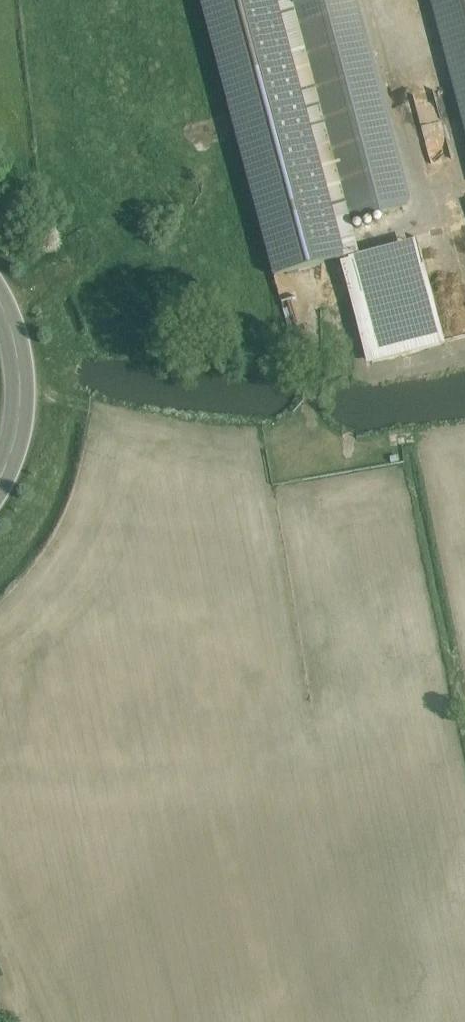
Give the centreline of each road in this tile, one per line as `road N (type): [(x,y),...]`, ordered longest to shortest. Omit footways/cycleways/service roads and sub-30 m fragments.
road 1 (tertiary): [(0,475),(21,387),(0,303)]

